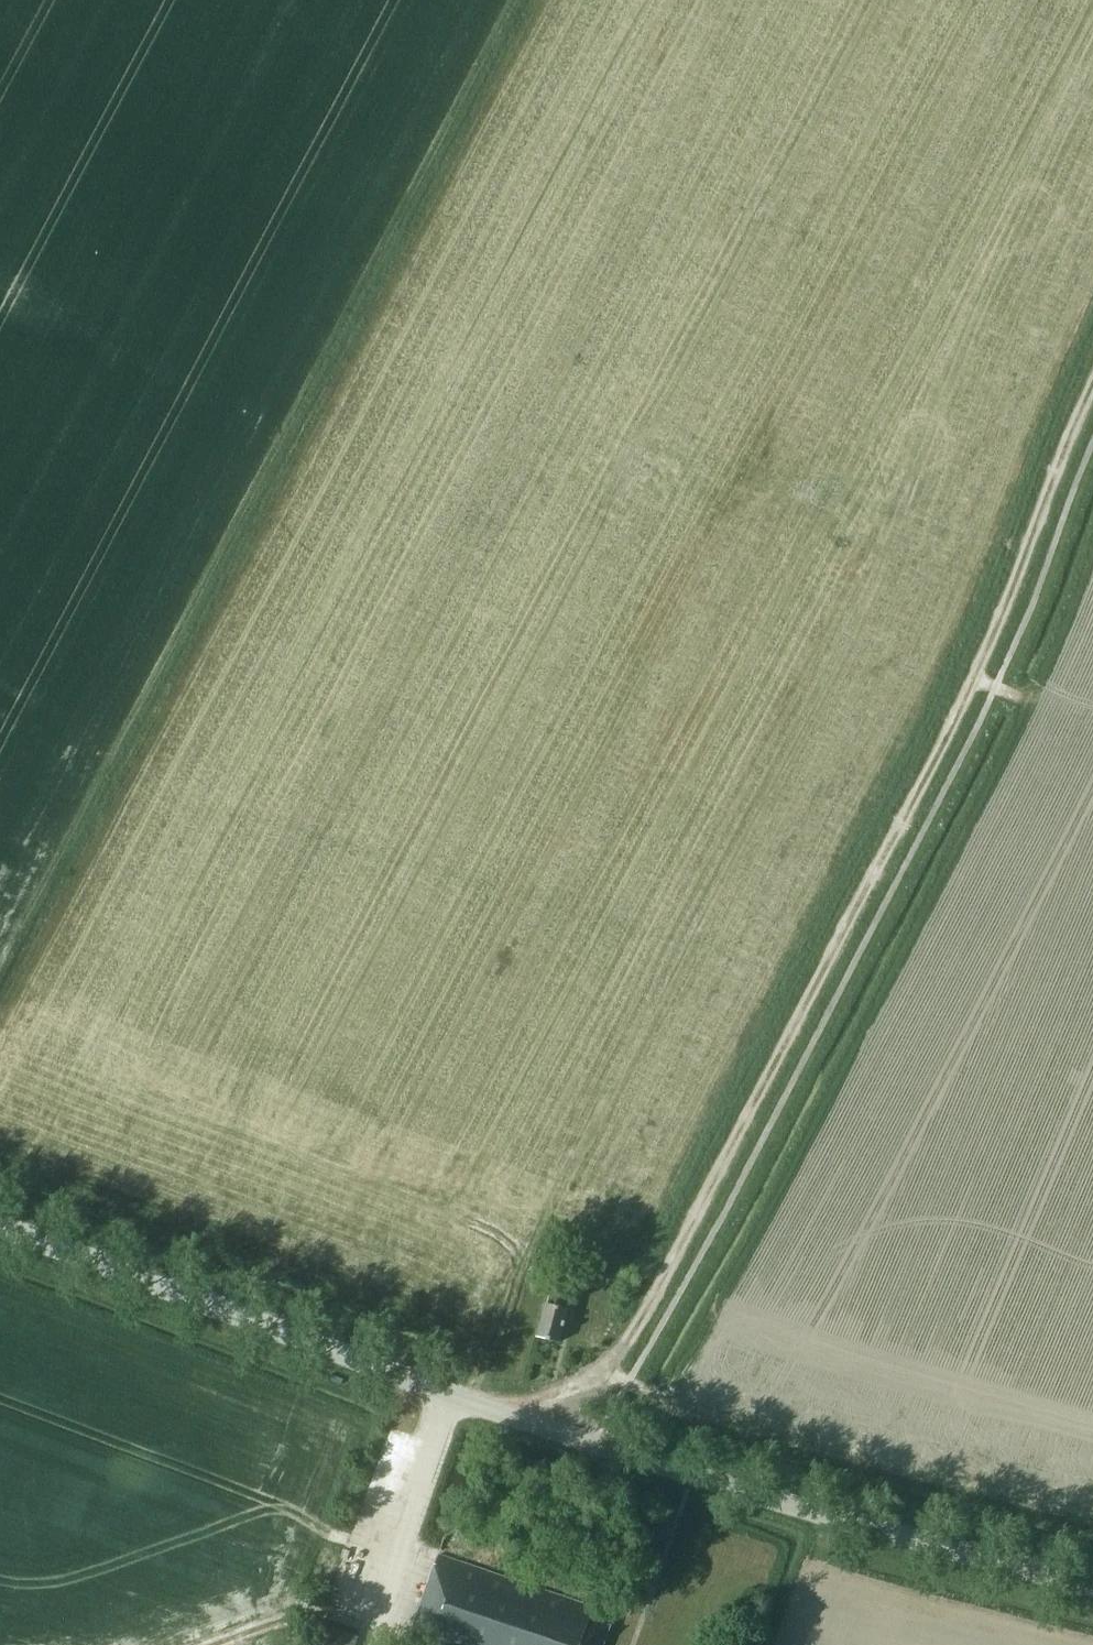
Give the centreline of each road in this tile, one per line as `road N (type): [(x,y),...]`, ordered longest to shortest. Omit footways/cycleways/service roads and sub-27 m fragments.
road 1 (track): [(512,1416),(580,1389),(620,1350),(660,1283),(976,671),(1092,375)]
road 2 (tertiary): [(1092,1586),(867,1527),(438,1391),(0,1225)]

